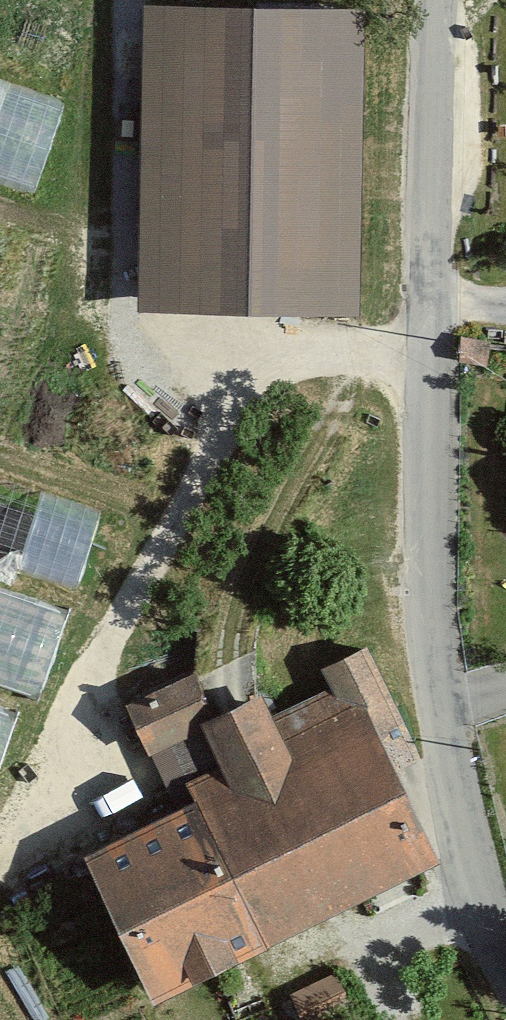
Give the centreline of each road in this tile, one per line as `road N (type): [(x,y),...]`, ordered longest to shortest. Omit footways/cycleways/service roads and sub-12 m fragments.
road 1 (unclassified): [(505,921),(468,809),(446,667),(433,367),(443,0)]
road 2 (track): [(352,373),(283,503),(238,622),(227,676),(235,694)]

